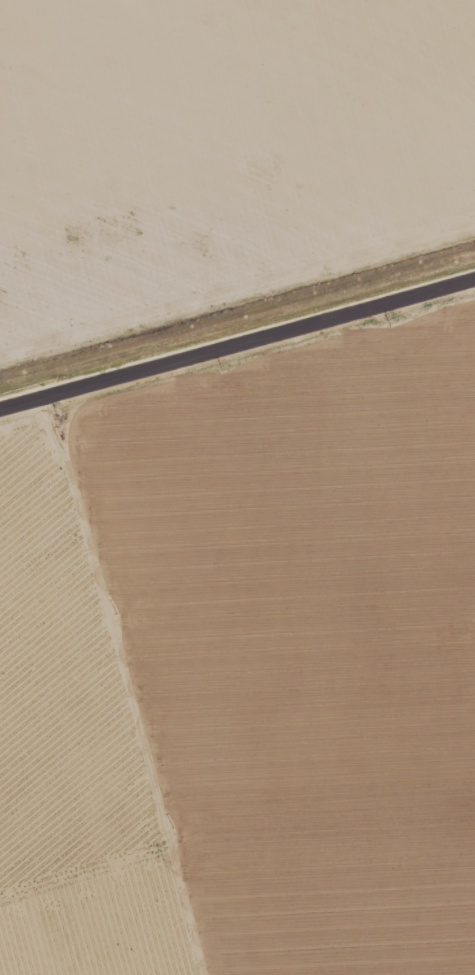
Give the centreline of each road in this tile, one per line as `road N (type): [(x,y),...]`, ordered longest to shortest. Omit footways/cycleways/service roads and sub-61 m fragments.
road 1 (residential): [(0,407),(474,274)]

